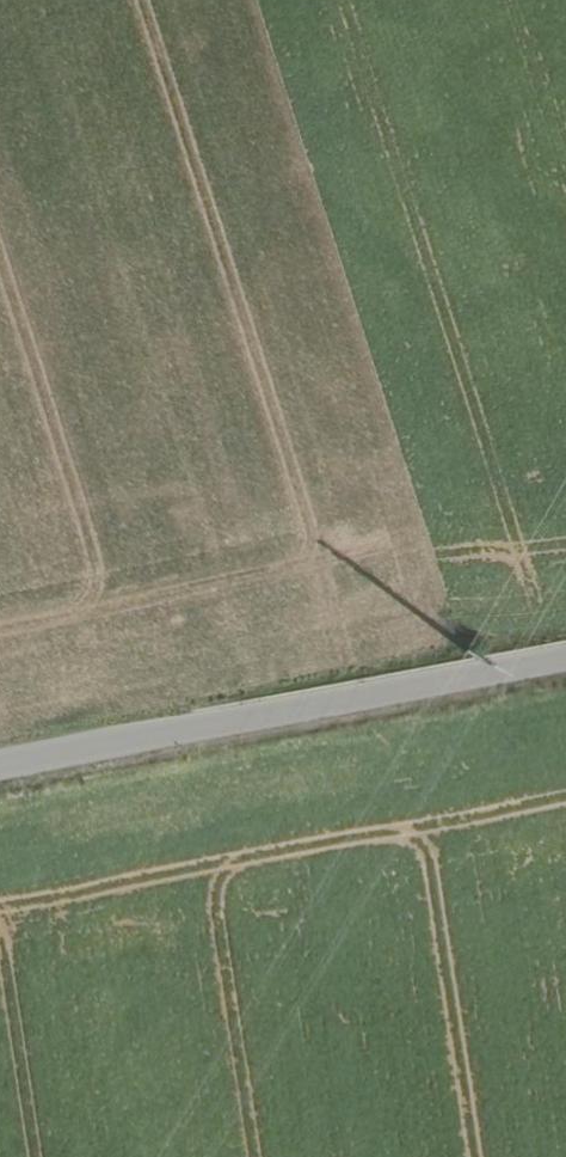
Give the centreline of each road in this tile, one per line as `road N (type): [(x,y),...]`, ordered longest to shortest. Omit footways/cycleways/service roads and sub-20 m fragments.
road 1 (primary): [(565,225),(149,37),(0,25)]
road 2 (unclassified): [(0,762),(565,655)]

